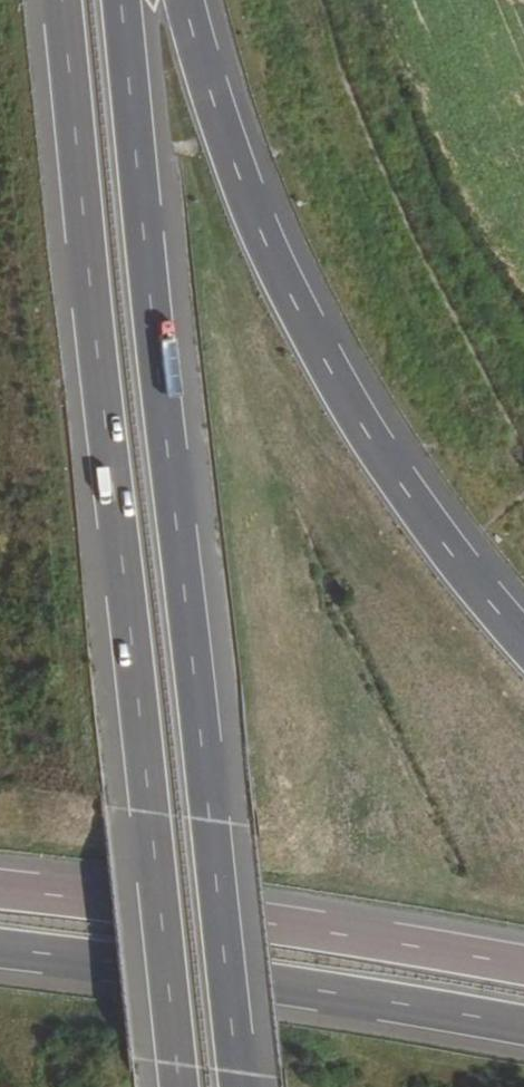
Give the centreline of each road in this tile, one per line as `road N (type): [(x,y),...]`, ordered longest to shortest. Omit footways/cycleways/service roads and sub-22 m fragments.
road 1 (motorway): [(232,1086),(119,0)]
road 2 (motorway): [(55,0),(168,1086)]
road 3 (motorway): [(523,642),(394,479),(285,291),(242,191),(180,0)]
road 4 (motorway): [(0,951),(326,993),(523,1028)]
road 5 (motorway): [(523,963),(0,887)]

